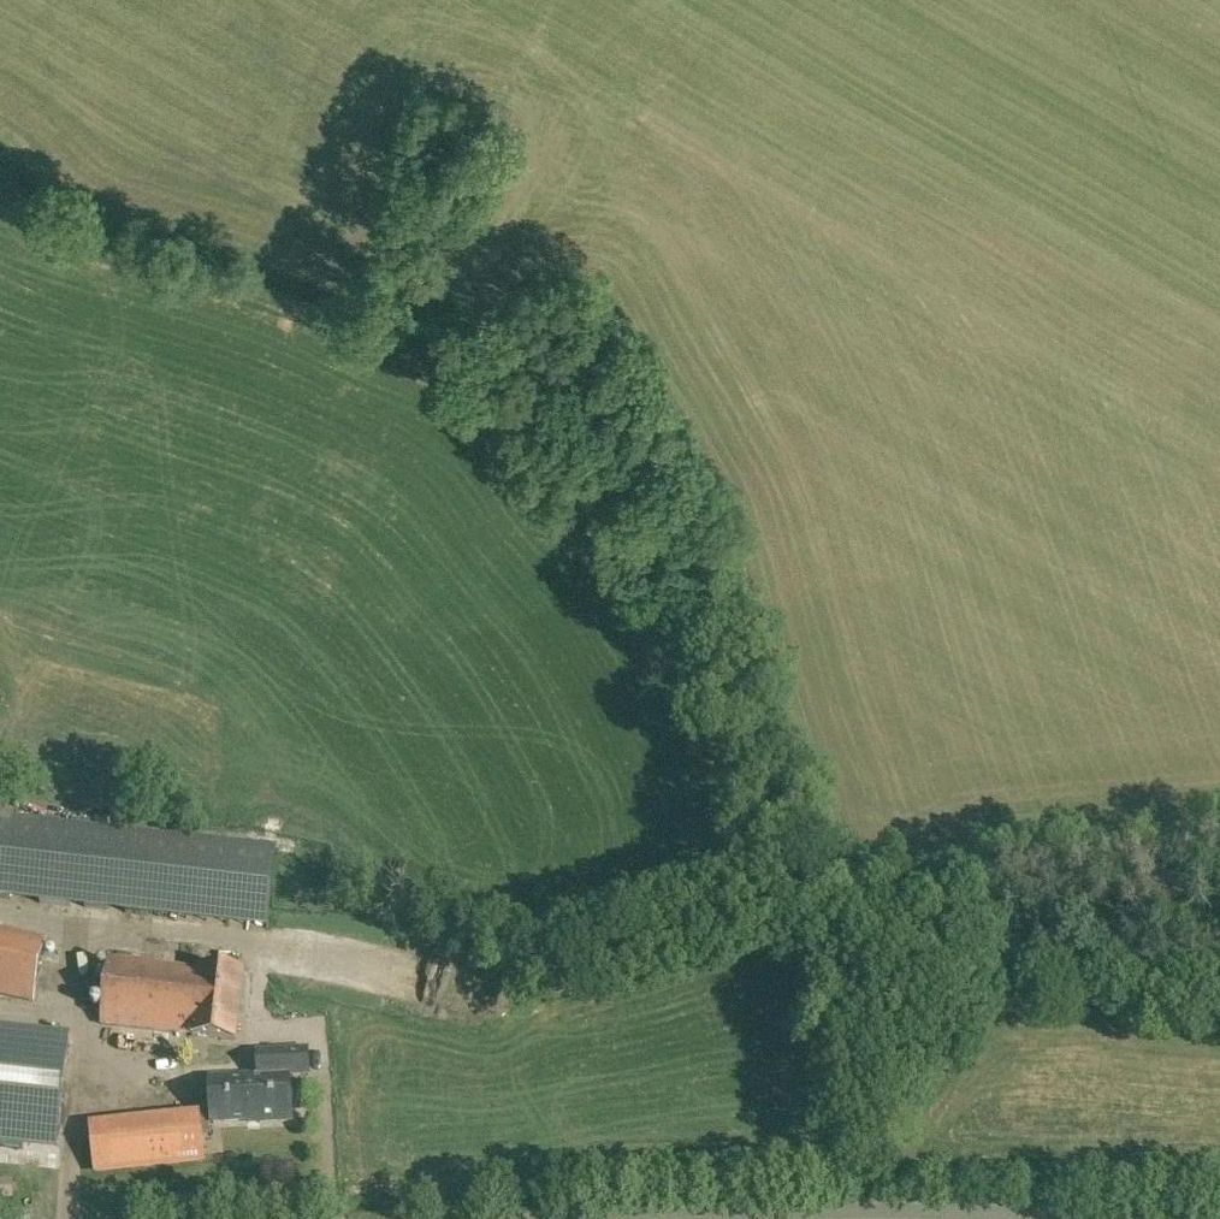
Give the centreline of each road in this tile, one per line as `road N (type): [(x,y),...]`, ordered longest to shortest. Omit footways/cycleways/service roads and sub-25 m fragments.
road 1 (unclassified): [(1148,1218),(867,1211),(623,1218)]

